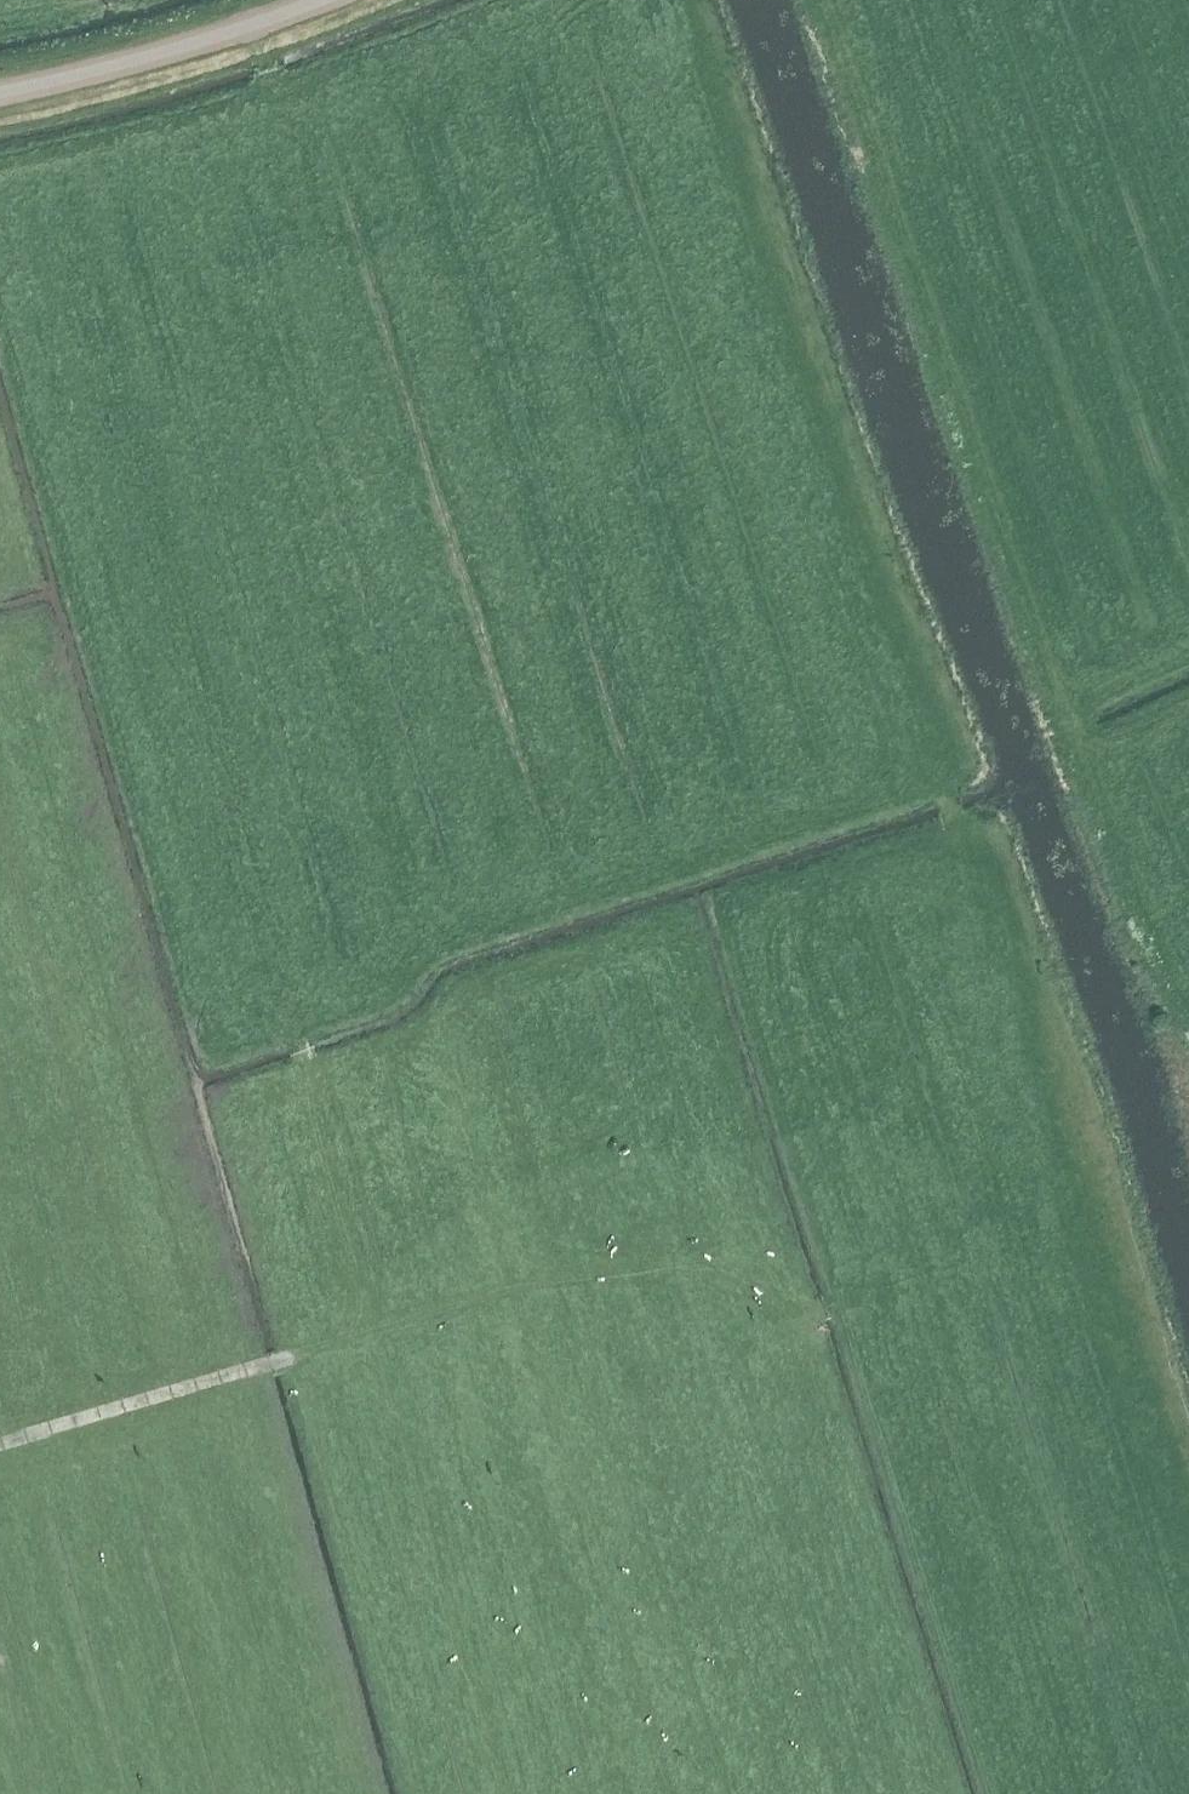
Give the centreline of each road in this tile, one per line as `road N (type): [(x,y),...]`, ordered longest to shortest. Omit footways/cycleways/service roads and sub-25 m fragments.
road 1 (tertiary): [(318,0),(185,46),(0,93)]

